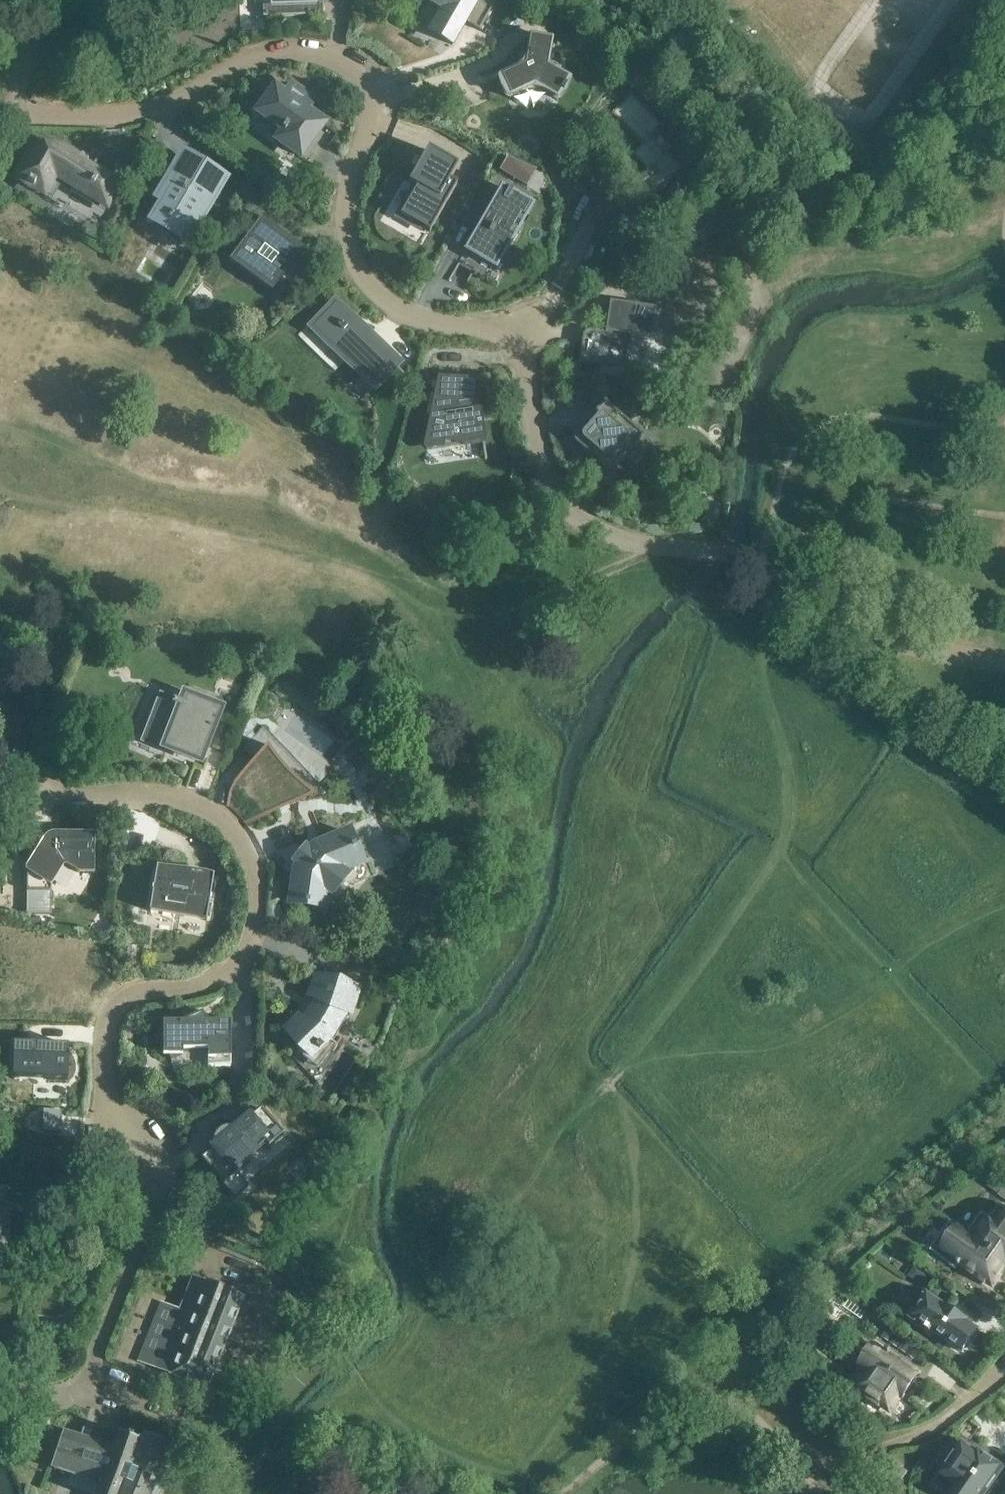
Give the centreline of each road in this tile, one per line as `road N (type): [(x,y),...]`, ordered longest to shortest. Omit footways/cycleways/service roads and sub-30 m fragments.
road 1 (residential): [(2,113),(75,120),(181,107),(270,51),(315,45),(356,63),(374,91),(352,171),(350,209),(365,261),(397,300),(436,326),(484,327),(516,346),(538,445),(561,497),(606,533),(703,548)]
road 2 (residential): [(0,751),(53,791),(166,796),(215,815),(242,845),(255,885),(251,937),(228,969),(143,993),(114,1015),(104,1058),(110,1102)]
road 3 (residential): [(1004,662),(901,642),(832,613),(751,554),(703,548)]
road 4 (residential): [(110,1102),(100,1138),(111,1179),(149,1194),(170,1173),(163,1128),(137,1109)]

